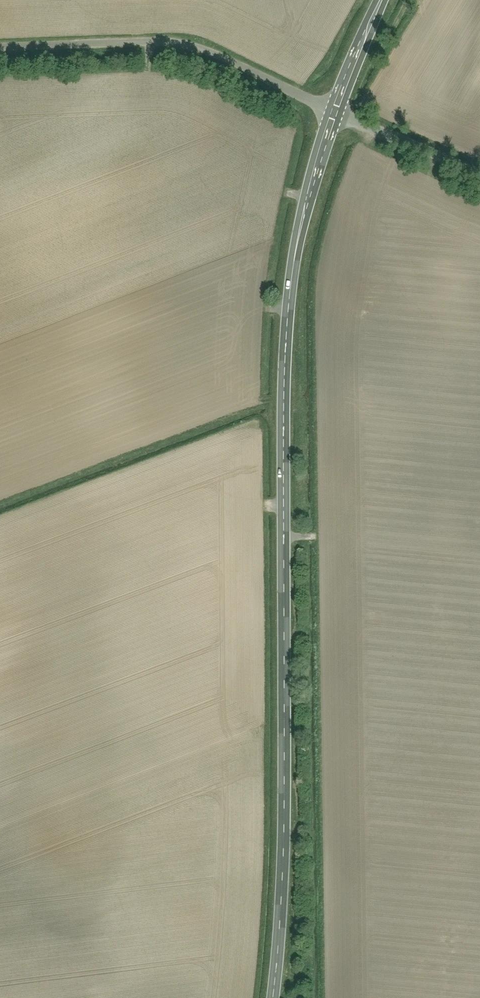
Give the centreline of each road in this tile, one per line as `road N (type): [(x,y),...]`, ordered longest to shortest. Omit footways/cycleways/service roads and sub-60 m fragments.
road 1 (secondary): [(334,112),(297,237),(285,346),(285,795),(274,997)]
road 2 (unclassified): [(334,112),(178,43),(0,46)]
road 3 (unclassified): [(479,178),(334,112)]
road 4 (secondary): [(382,0),(334,112)]

